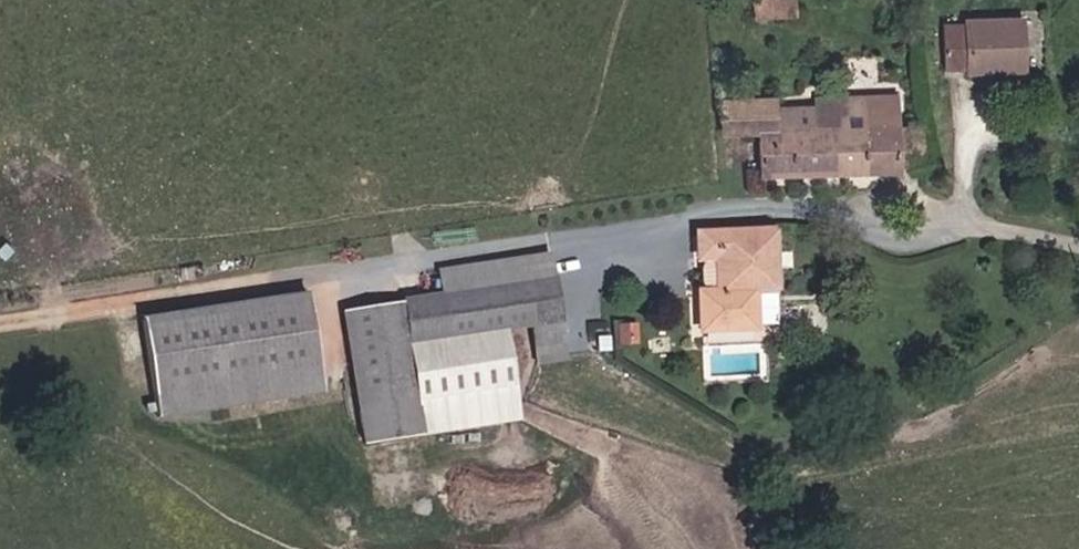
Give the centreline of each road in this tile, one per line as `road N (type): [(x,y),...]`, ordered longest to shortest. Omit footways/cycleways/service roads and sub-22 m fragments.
road 1 (track): [(1078,245),(872,208),(765,211),(0,322)]

